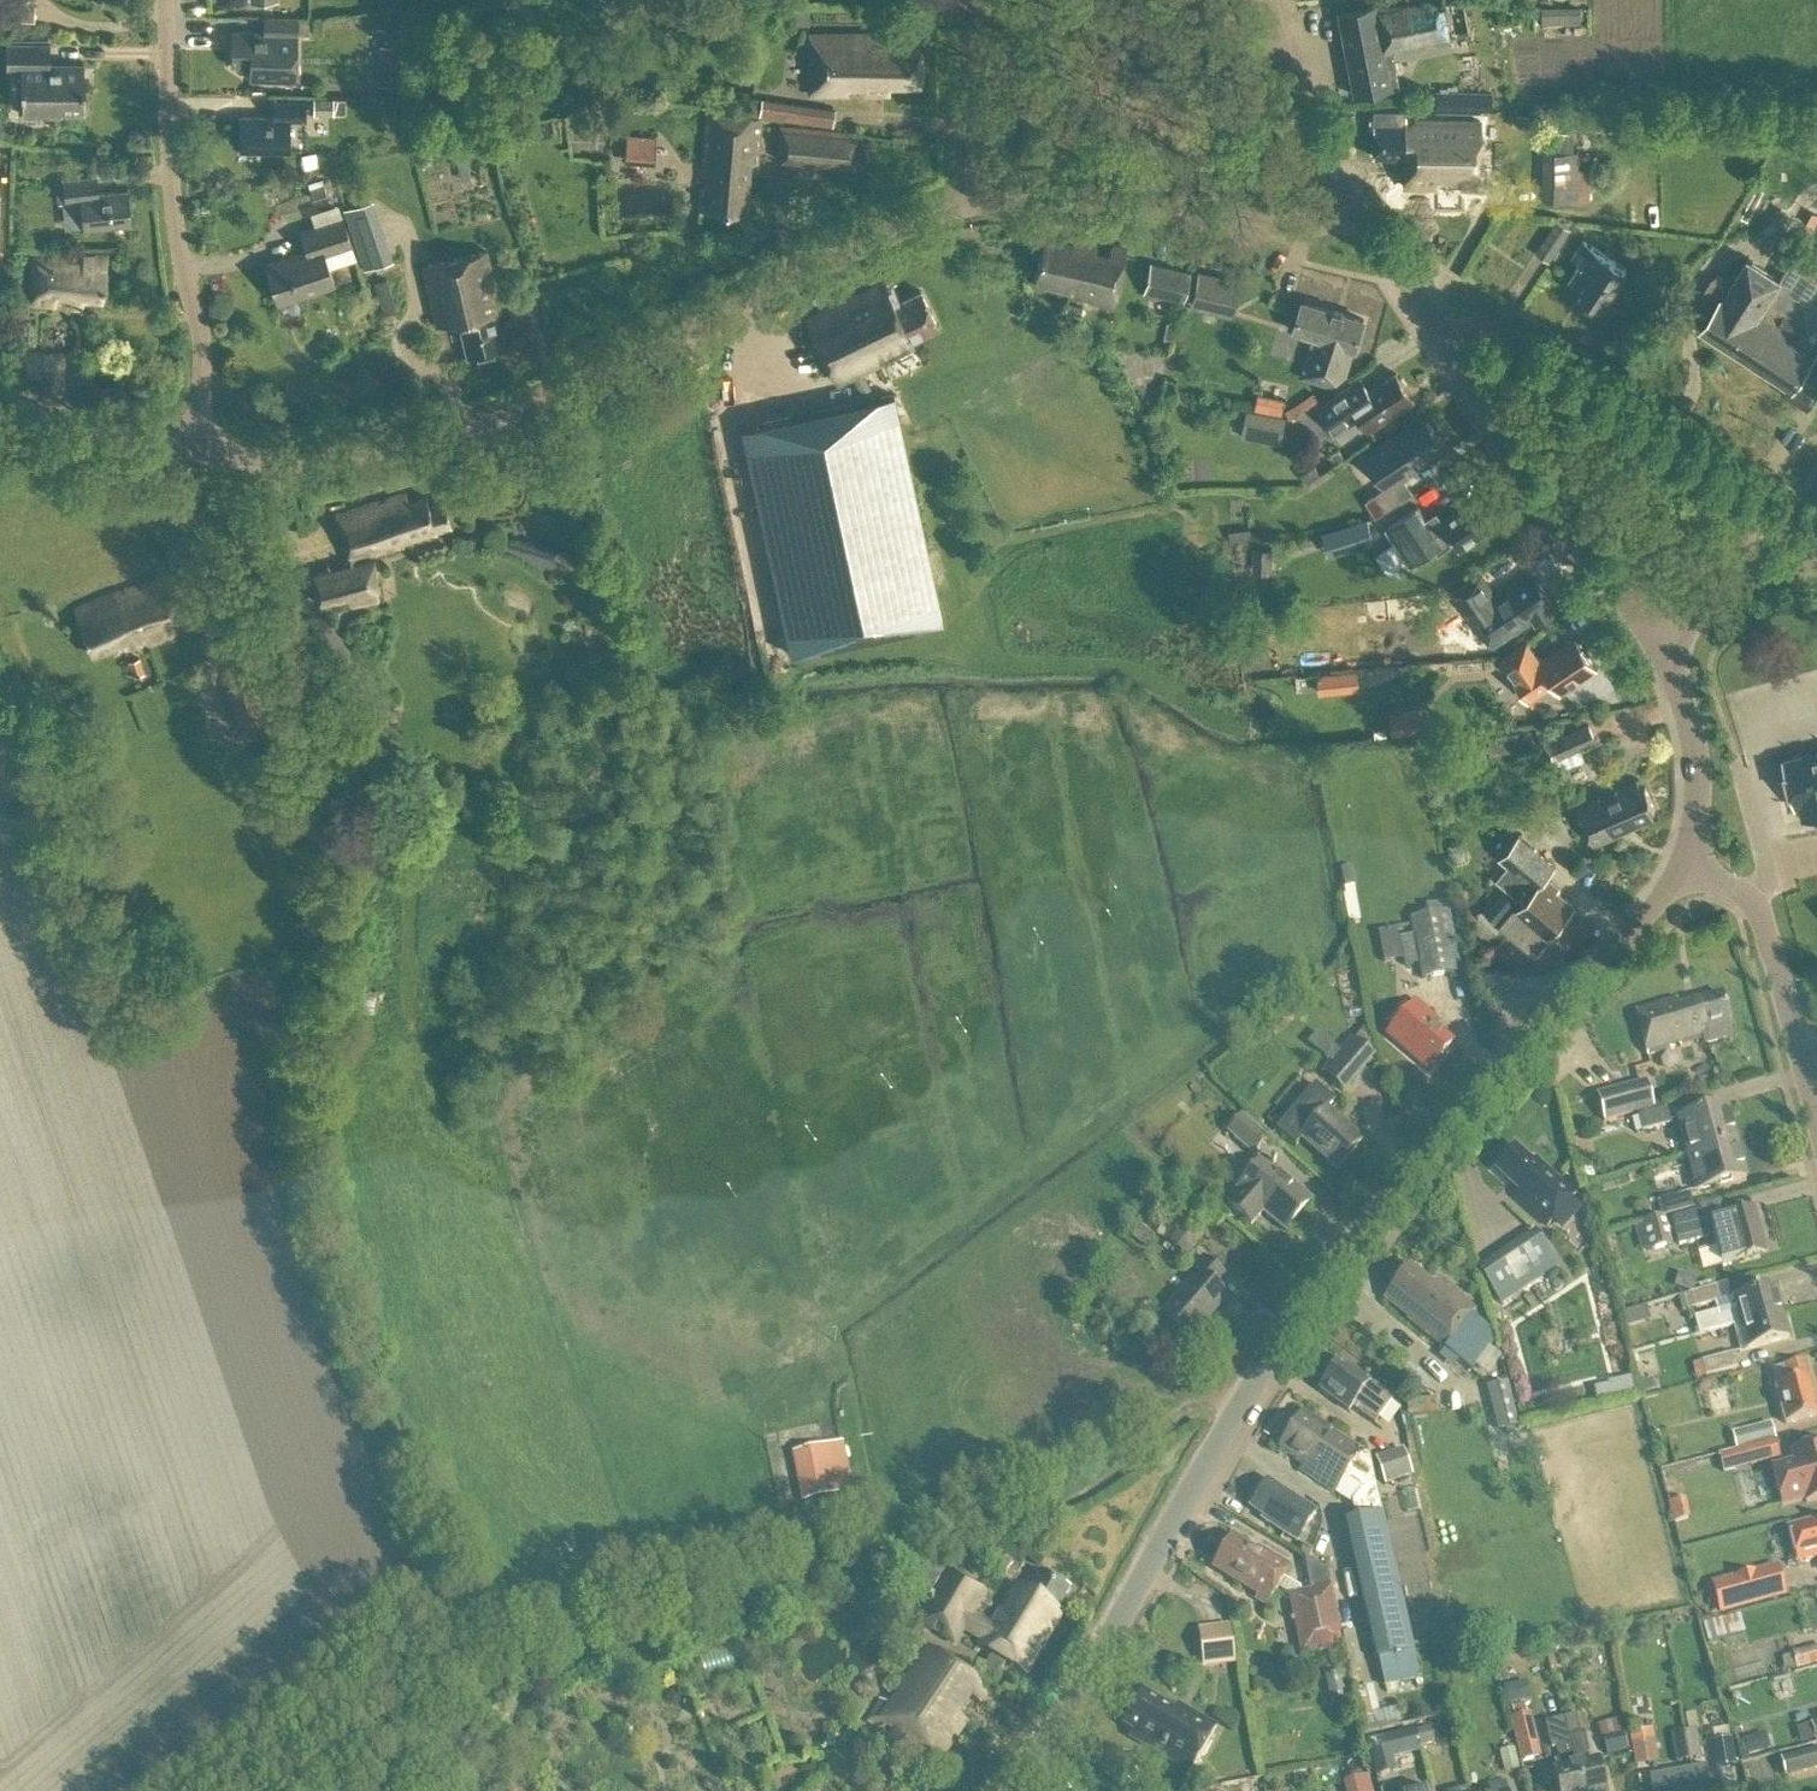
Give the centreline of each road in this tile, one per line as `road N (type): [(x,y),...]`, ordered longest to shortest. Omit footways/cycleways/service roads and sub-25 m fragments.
road 1 (tertiary): [(1689,863),(1296,1323),(1022,1790)]
road 2 (unclassified): [(975,200),(467,426),(343,455),(283,459),(201,449)]
road 3 (track): [(800,1544),(812,1565),(850,1574),(1038,1519),(1098,1490),(1169,1422),(1212,1405),(1238,1411)]
road 4 (unclassified): [(1811,559),(1795,524),(1480,318),(1445,335)]
road 5 (residential): [(168,0),(173,222),(203,345),(201,449)]
road 6 (track): [(470,1706),(850,1574)]
road 7 (unclassified): [(1351,210),(1276,227),(1049,196),(975,200)]
road 8 (tertiary): [(1445,335),(1654,635)]
road 9 (unclassified): [(1816,1122),(1759,897),(1689,863)]
road 10 (tertiary): [(1654,635),(1692,737),(1697,816),(1689,863)]
road 11 (tertiary): [(1351,210),(1319,155),(1262,0)]
road 12 (unclassified): [(201,449),(0,424)]
road 13 (residential): [(975,200),(972,0)]
road 14 (tertiary): [(1811,559),(1745,574),(1654,635)]
road 15 (tertiary): [(1445,335),(1351,210)]

